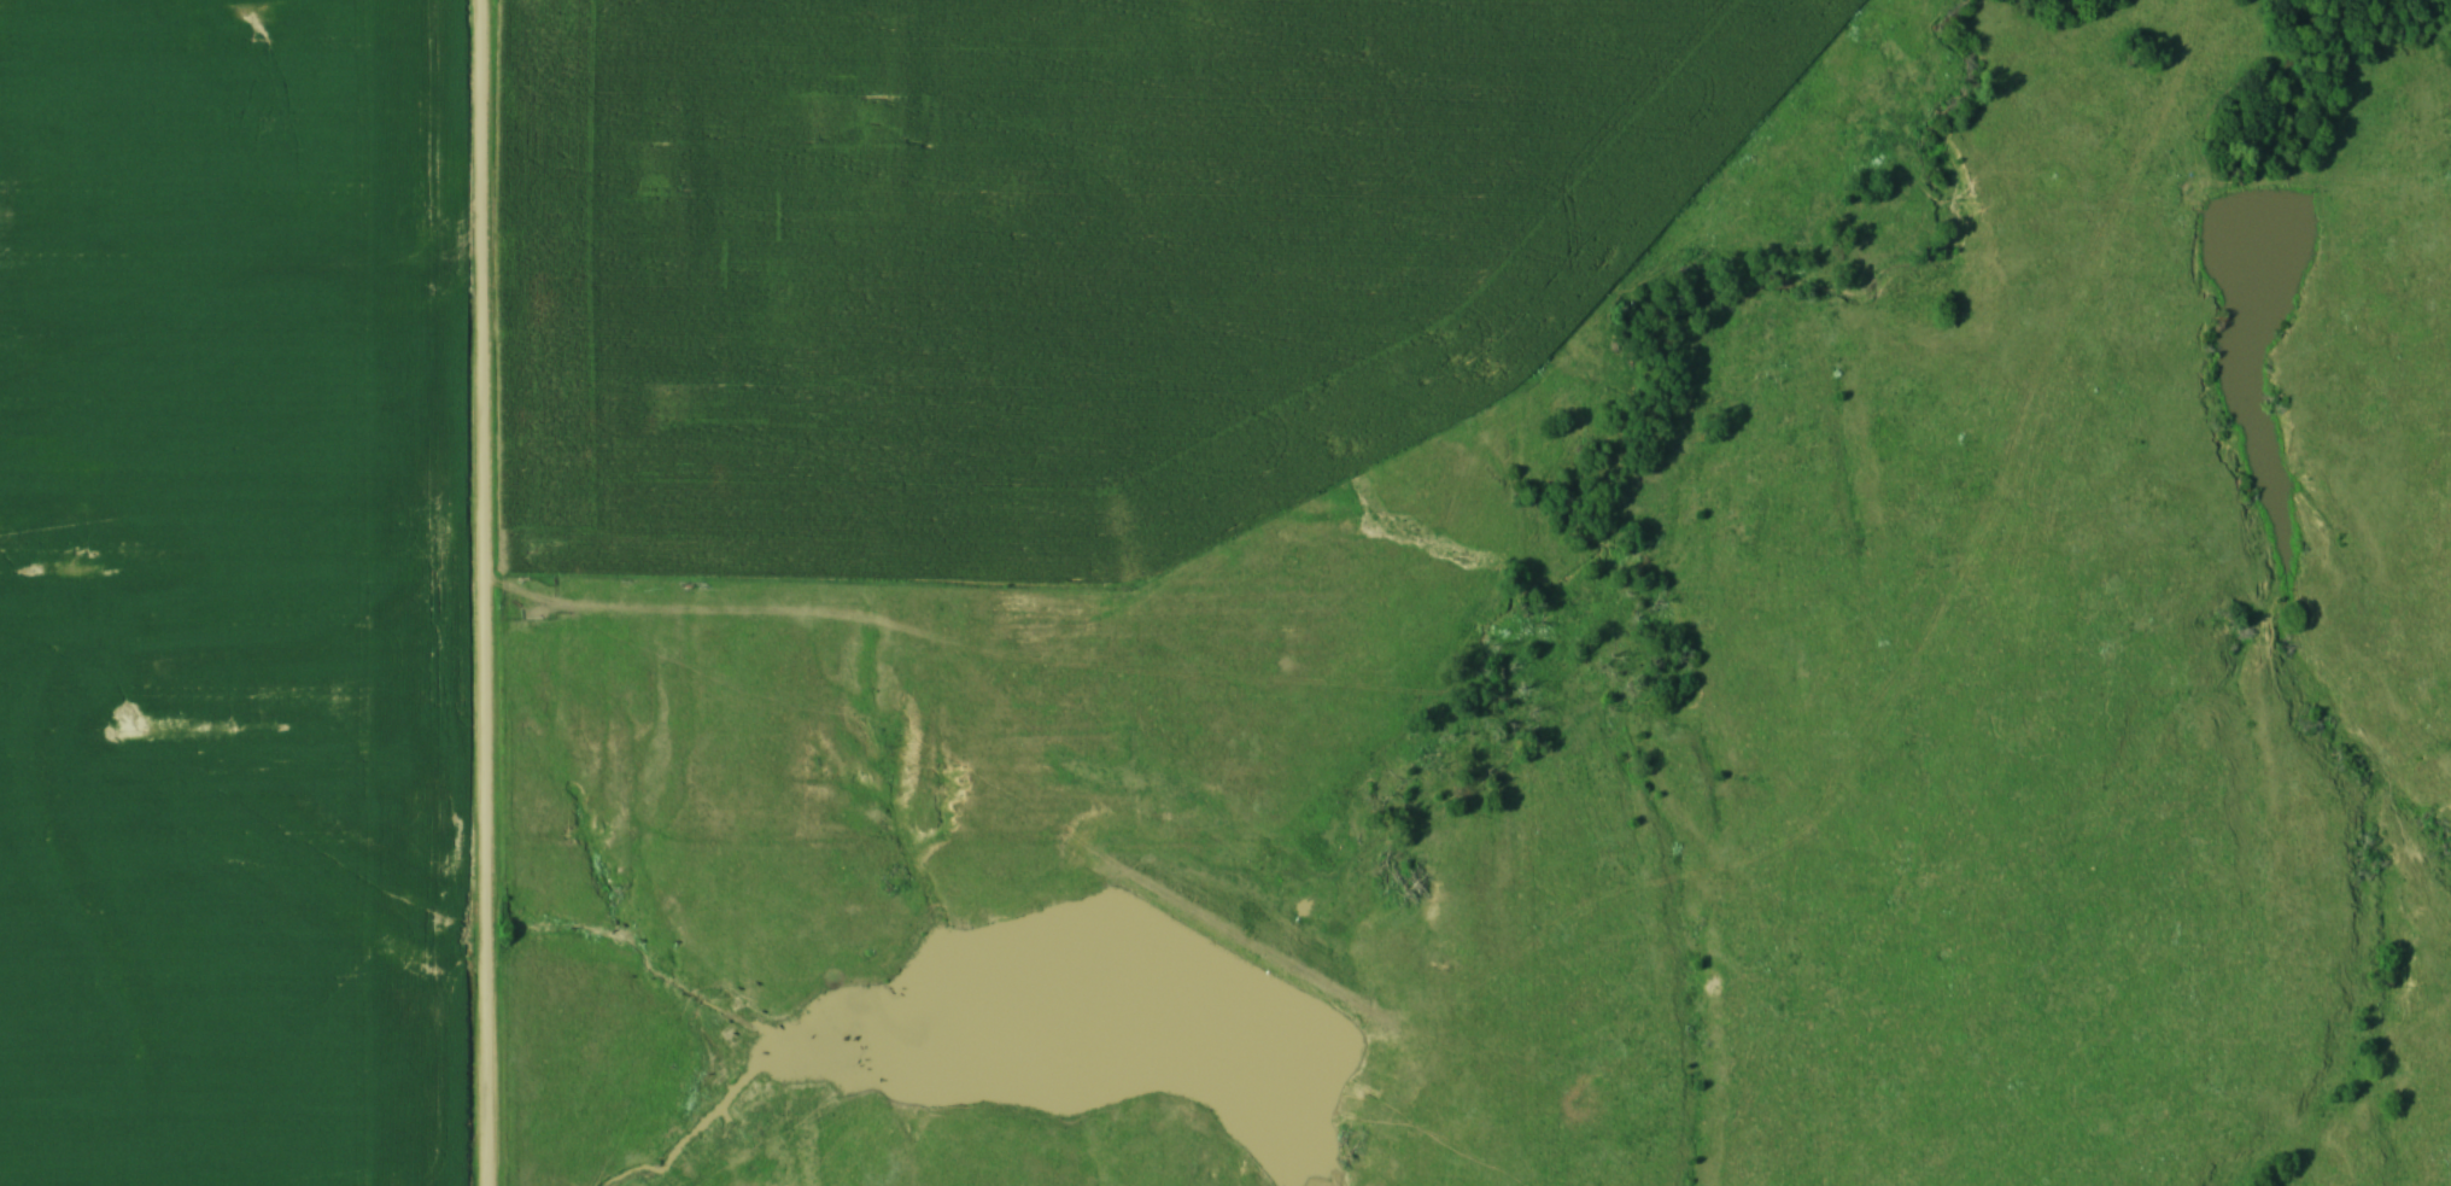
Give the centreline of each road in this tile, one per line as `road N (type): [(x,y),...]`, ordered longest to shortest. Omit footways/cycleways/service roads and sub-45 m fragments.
road 1 (residential): [(484,1185),(478,0)]

